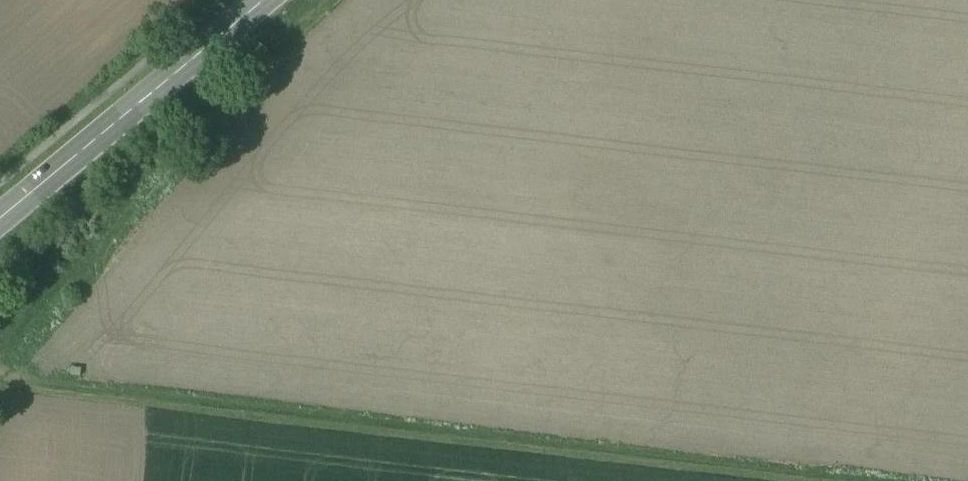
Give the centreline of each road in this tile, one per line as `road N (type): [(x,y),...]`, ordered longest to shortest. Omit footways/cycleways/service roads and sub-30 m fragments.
road 1 (secondary): [(0,220),(266,0)]

